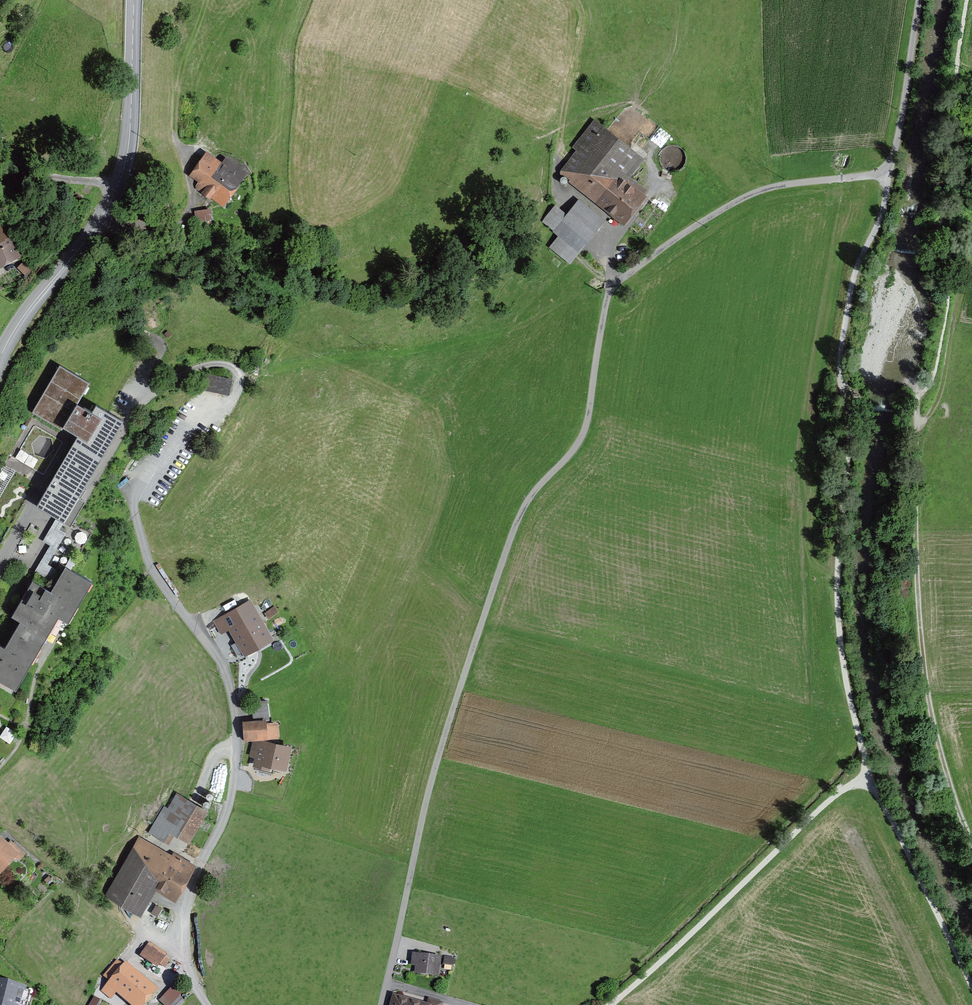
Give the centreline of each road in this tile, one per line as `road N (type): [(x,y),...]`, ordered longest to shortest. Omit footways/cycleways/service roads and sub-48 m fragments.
road 1 (unclassified): [(381,1004),(447,728),(514,530),(532,495),(584,433),(609,296),(653,257),(756,193),(888,175)]
road 2 (residential): [(207,1004),(188,970),(186,909),(231,799),(236,718),(224,671),(146,552)]
road 3 (track): [(916,408),(924,692),(971,844)]
road 4 (secondary): [(134,0),(129,140),(117,188),(0,359)]
road 5 (residential): [(131,415),(199,368),(224,365),(239,375),(235,396),(195,422),(138,491),(135,515),(146,552)]

